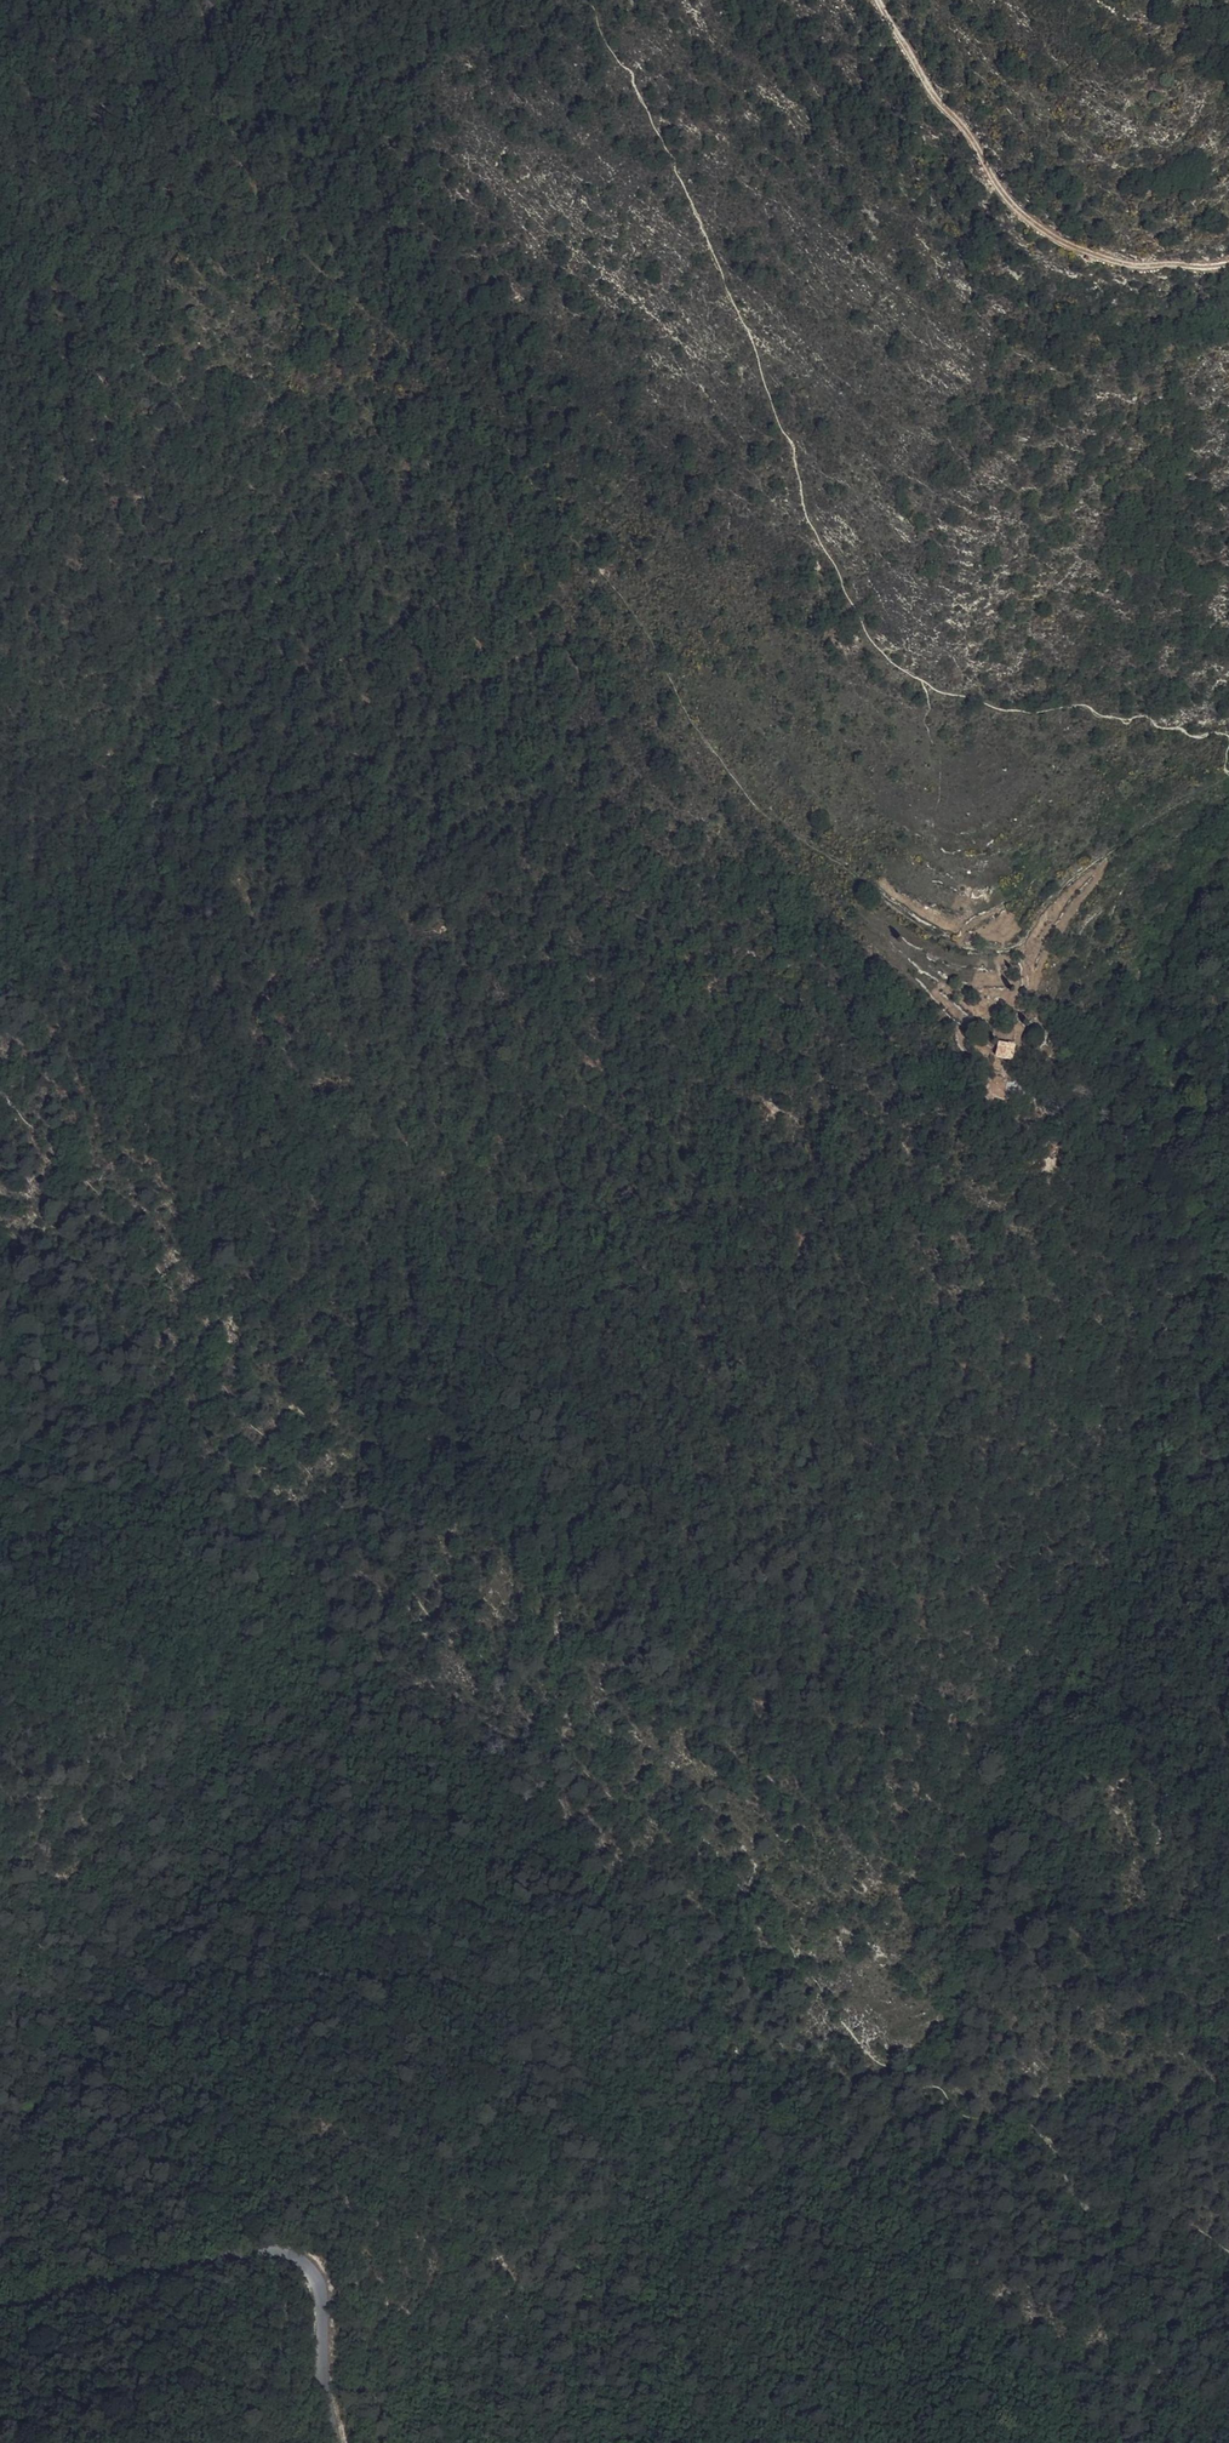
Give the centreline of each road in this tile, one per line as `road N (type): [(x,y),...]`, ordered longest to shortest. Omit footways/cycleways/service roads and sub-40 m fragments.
road 1 (unclassified): [(0,2326),(273,2249),(310,2270),(320,2297),(338,2442)]
road 2 (track): [(1228,265),(1142,269),(1092,258),(1021,217),(961,124),(932,95),(878,0)]

